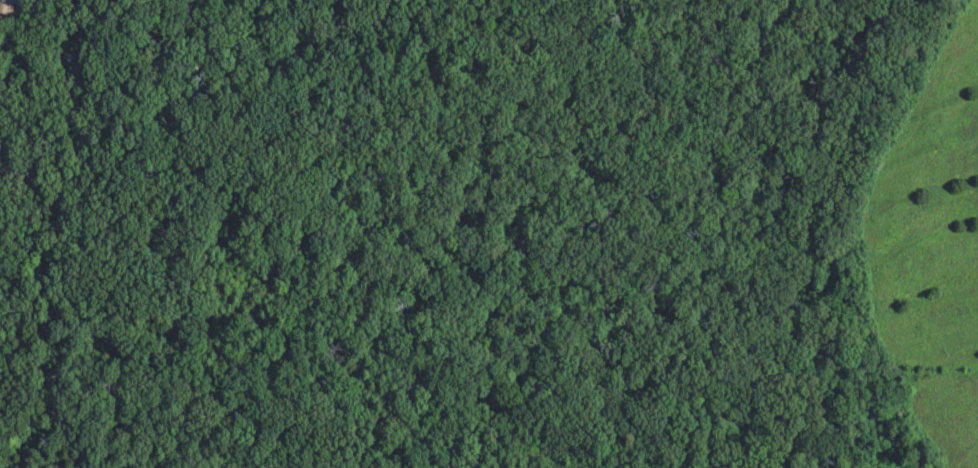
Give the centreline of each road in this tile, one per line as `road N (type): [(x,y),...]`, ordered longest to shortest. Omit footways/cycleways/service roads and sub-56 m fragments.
road 1 (residential): [(388,0),(283,50),(166,71),(117,112),(103,113),(79,93),(64,39),(42,0)]

